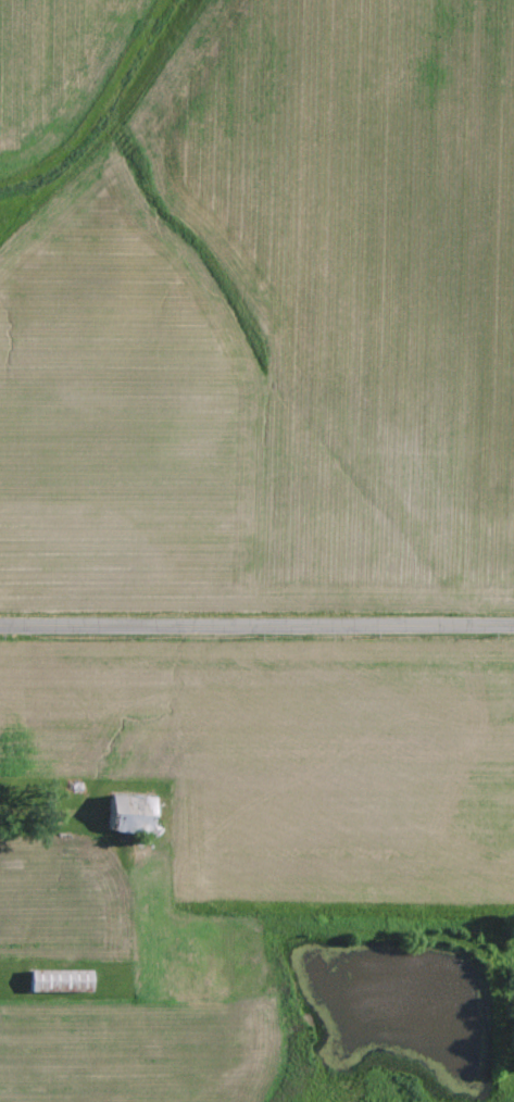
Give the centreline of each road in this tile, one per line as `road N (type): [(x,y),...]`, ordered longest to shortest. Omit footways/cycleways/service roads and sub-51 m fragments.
road 1 (secondary): [(0,636),(513,631)]

